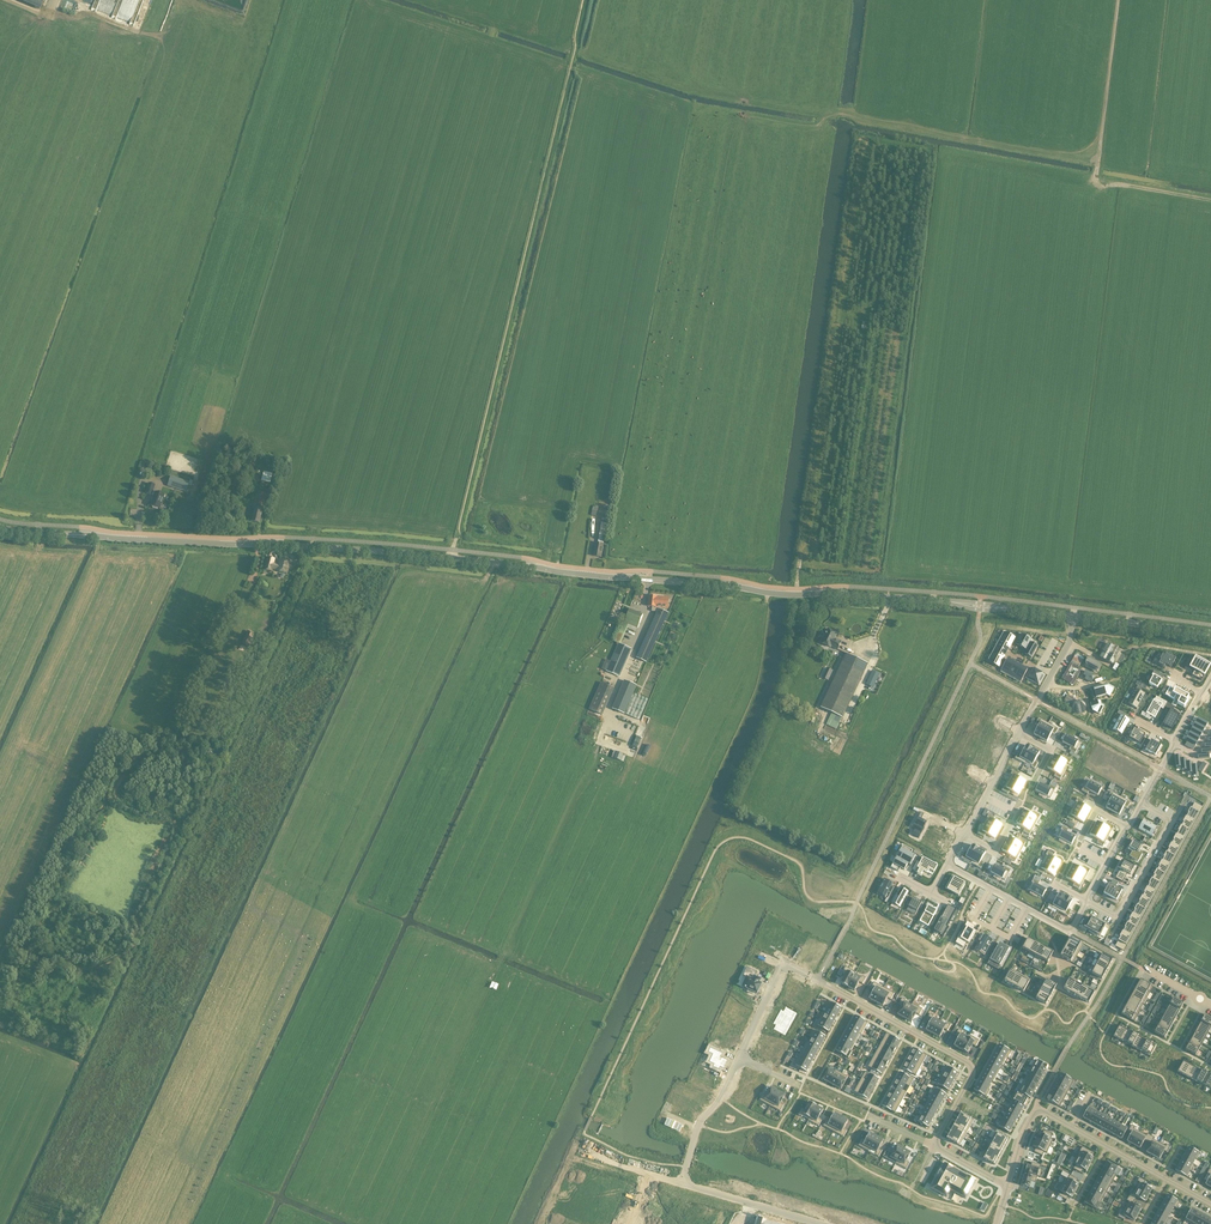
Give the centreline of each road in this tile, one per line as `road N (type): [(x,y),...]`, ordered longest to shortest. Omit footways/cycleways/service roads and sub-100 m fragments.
road 1 (unclassified): [(828,594),(380,551),(0,527)]
road 2 (residential): [(933,1145),(970,1076),(969,1064),(791,967),(779,971),(739,1058)]
road 3 (residential): [(682,1183),(822,1223)]
road 4 (residential): [(1071,929),(947,864)]
road 5 (residential): [(739,1058),(700,1122),(682,1183)]
road 6 (residential): [(1210,634),(1073,616)]
road 7 (residential): [(959,603),(828,594)]

